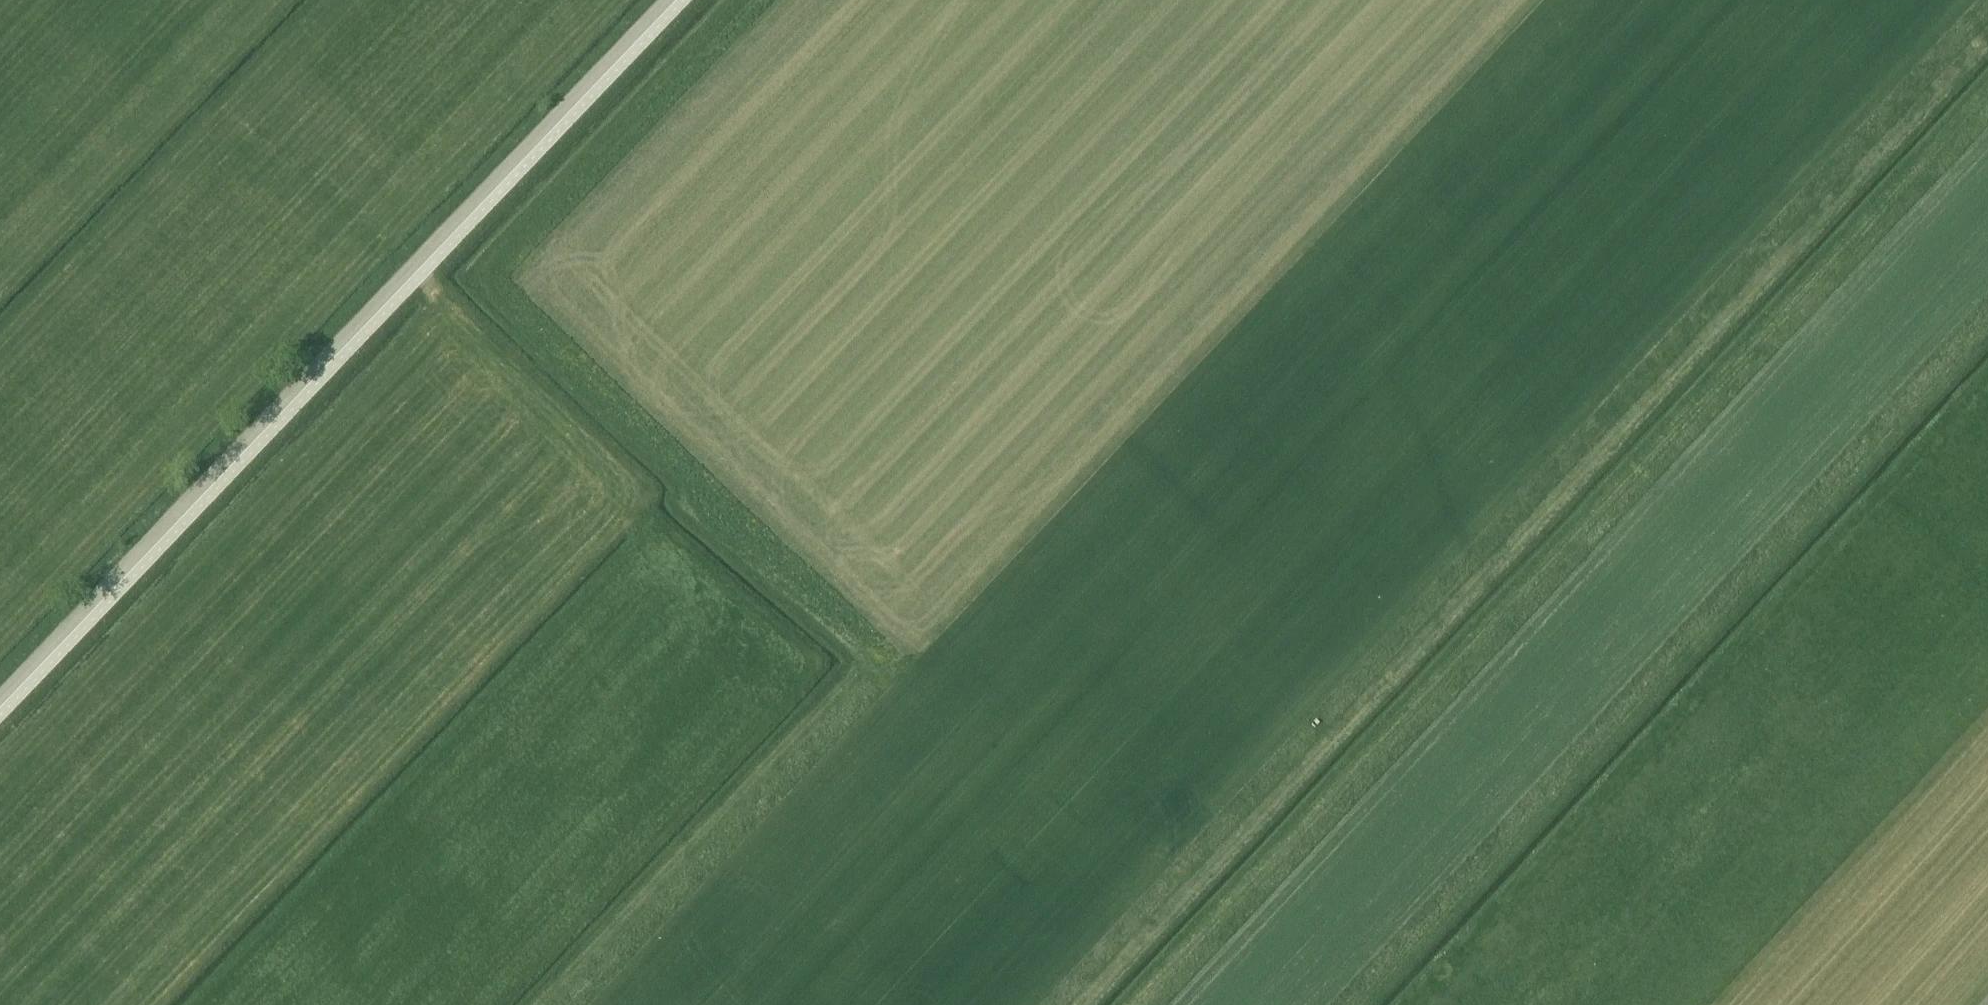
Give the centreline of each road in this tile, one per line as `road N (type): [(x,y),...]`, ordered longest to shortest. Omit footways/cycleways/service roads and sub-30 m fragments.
road 1 (track): [(0,696),(670,0)]

